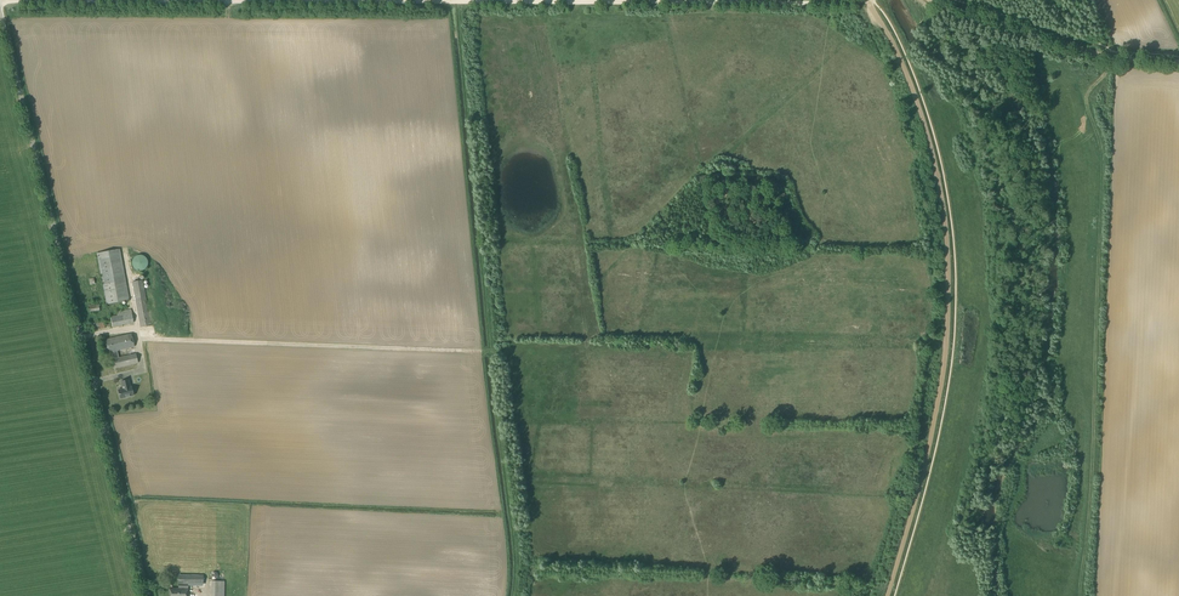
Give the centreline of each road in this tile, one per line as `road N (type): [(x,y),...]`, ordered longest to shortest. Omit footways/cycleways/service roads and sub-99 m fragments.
road 1 (track): [(0,1),(863,0)]
road 2 (track): [(887,595),(939,402),(949,297),(932,153),(906,72),(870,0)]
road 3 (unclassified): [(144,595),(0,15)]
road 4 (track): [(930,0),(1117,58),(1178,62)]

